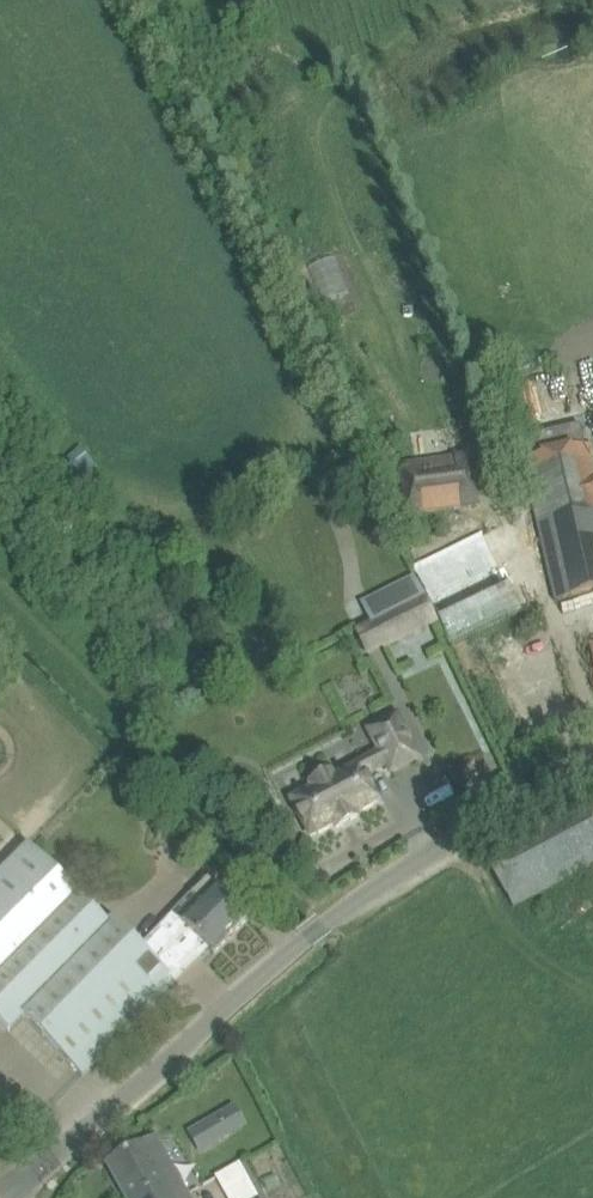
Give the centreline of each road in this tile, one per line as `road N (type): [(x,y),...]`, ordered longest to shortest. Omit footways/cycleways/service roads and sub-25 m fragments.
road 1 (unclassified): [(2,1197),(326,923),(457,837),(592,763)]

